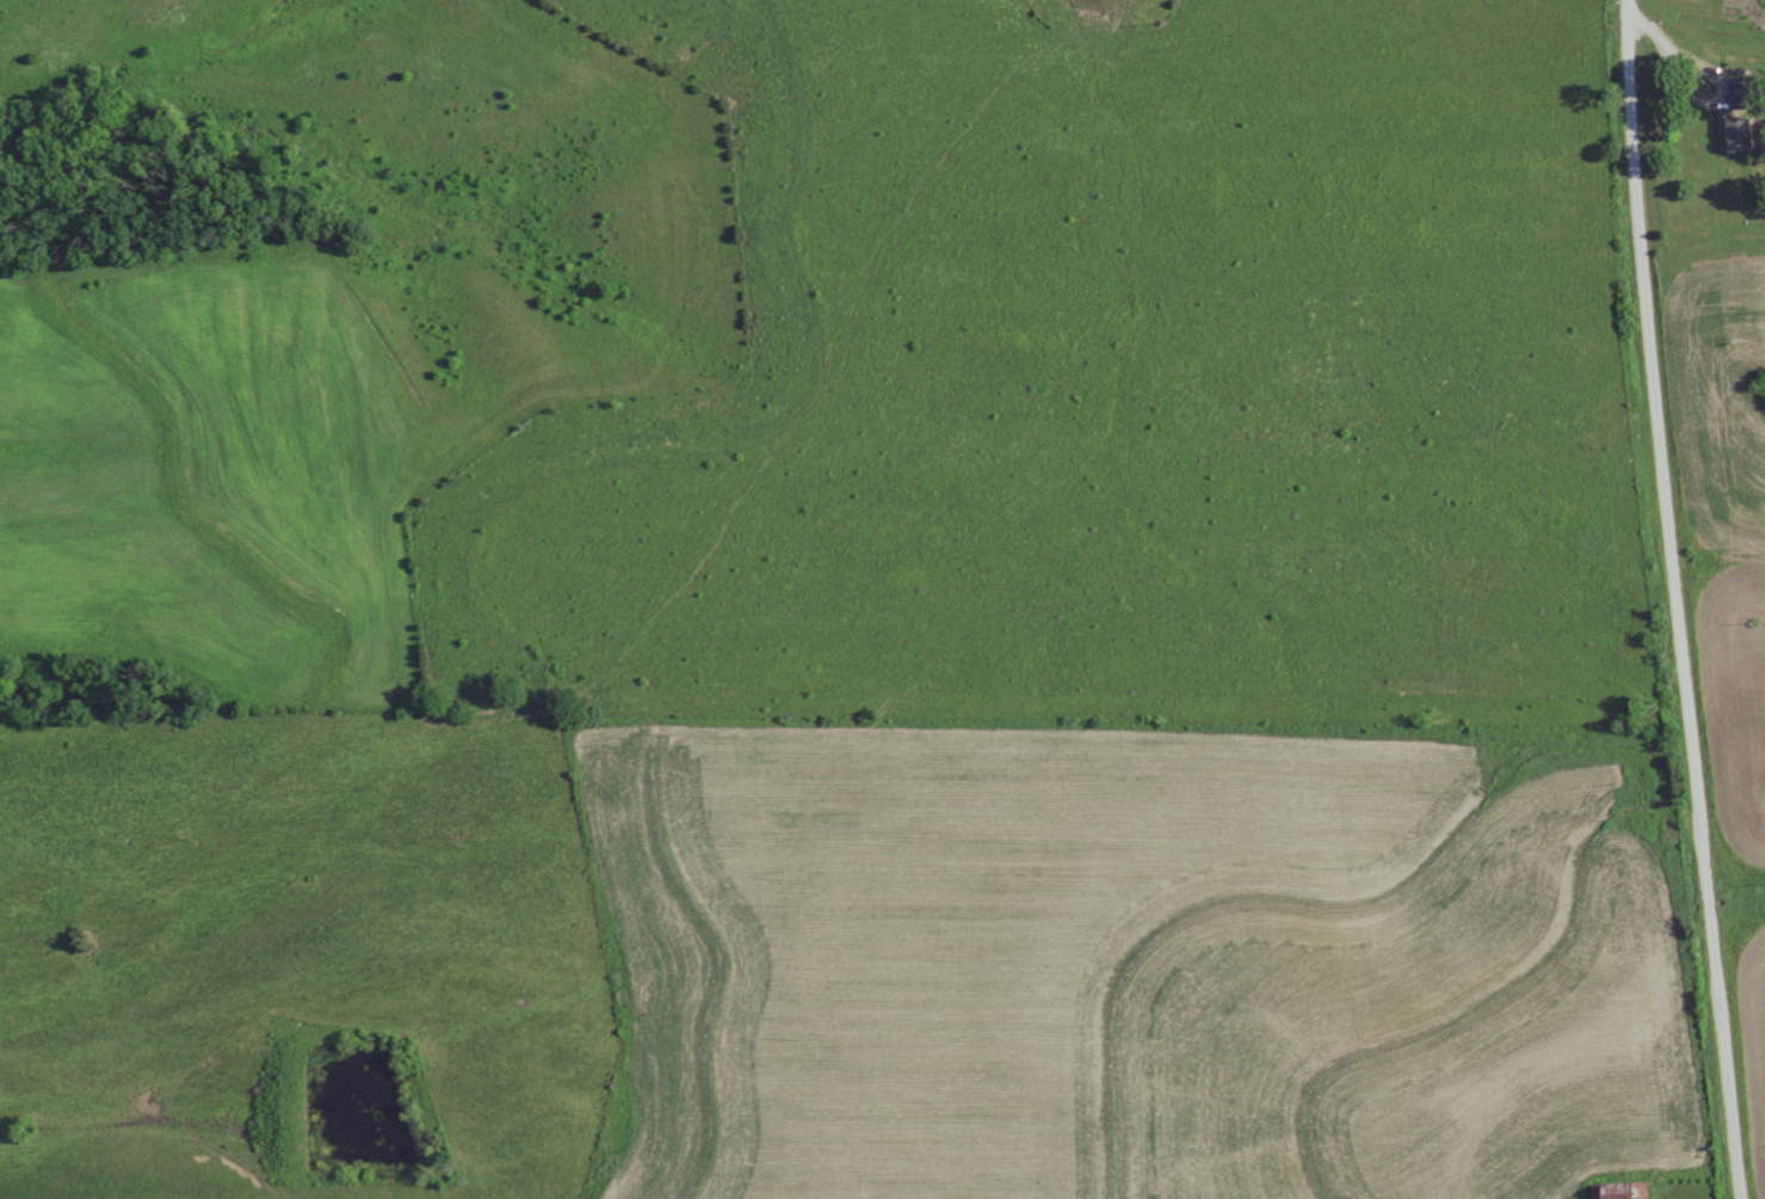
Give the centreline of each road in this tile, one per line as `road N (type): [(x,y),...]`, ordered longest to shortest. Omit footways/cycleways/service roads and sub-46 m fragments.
road 1 (residential): [(1743,1198),(1668,548),(1633,157),(1627,0)]

